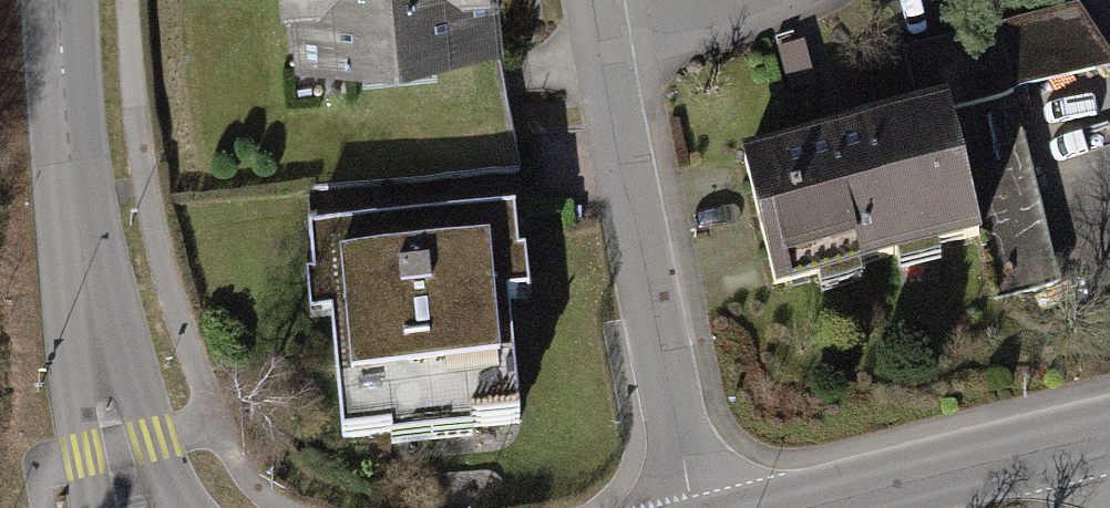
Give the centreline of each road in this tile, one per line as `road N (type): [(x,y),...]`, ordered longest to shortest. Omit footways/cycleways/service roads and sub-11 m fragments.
road 1 (residential): [(587,0),(694,507)]
road 2 (residential): [(95,334),(76,228),(60,0)]
road 3 (secondary): [(823,507),(1109,436)]
road 4 (residential): [(185,507),(95,334)]
road 5 (residential): [(95,334),(93,507)]

